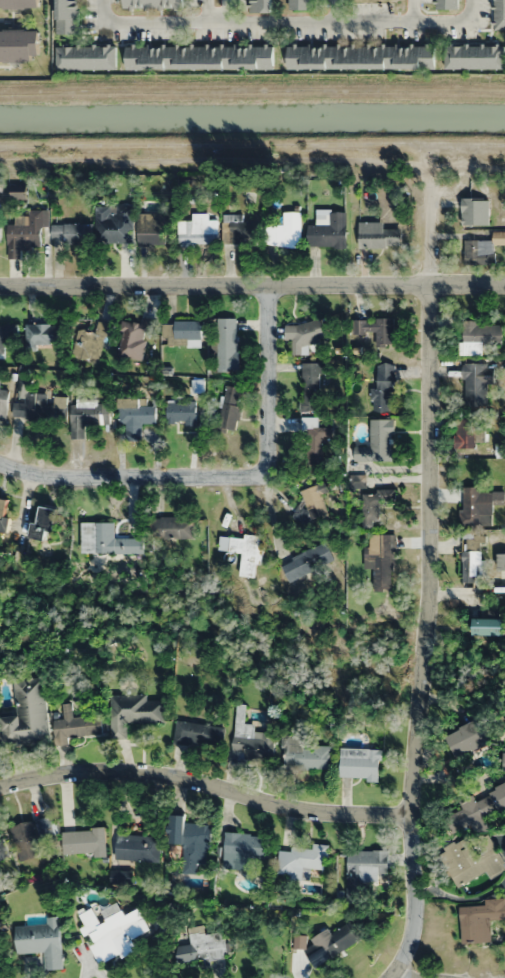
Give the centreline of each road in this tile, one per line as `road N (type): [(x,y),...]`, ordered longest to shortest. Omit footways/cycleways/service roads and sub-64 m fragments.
road 1 (residential): [(429,201),(428,603),(412,752),(415,914),(388,977)]
road 2 (residential): [(0,284),(504,282)]
road 3 (residential): [(0,464),(47,476),(255,478),(267,454),(268,283)]
road 4 (residential): [(0,785),(148,771),(275,806),(411,816)]

